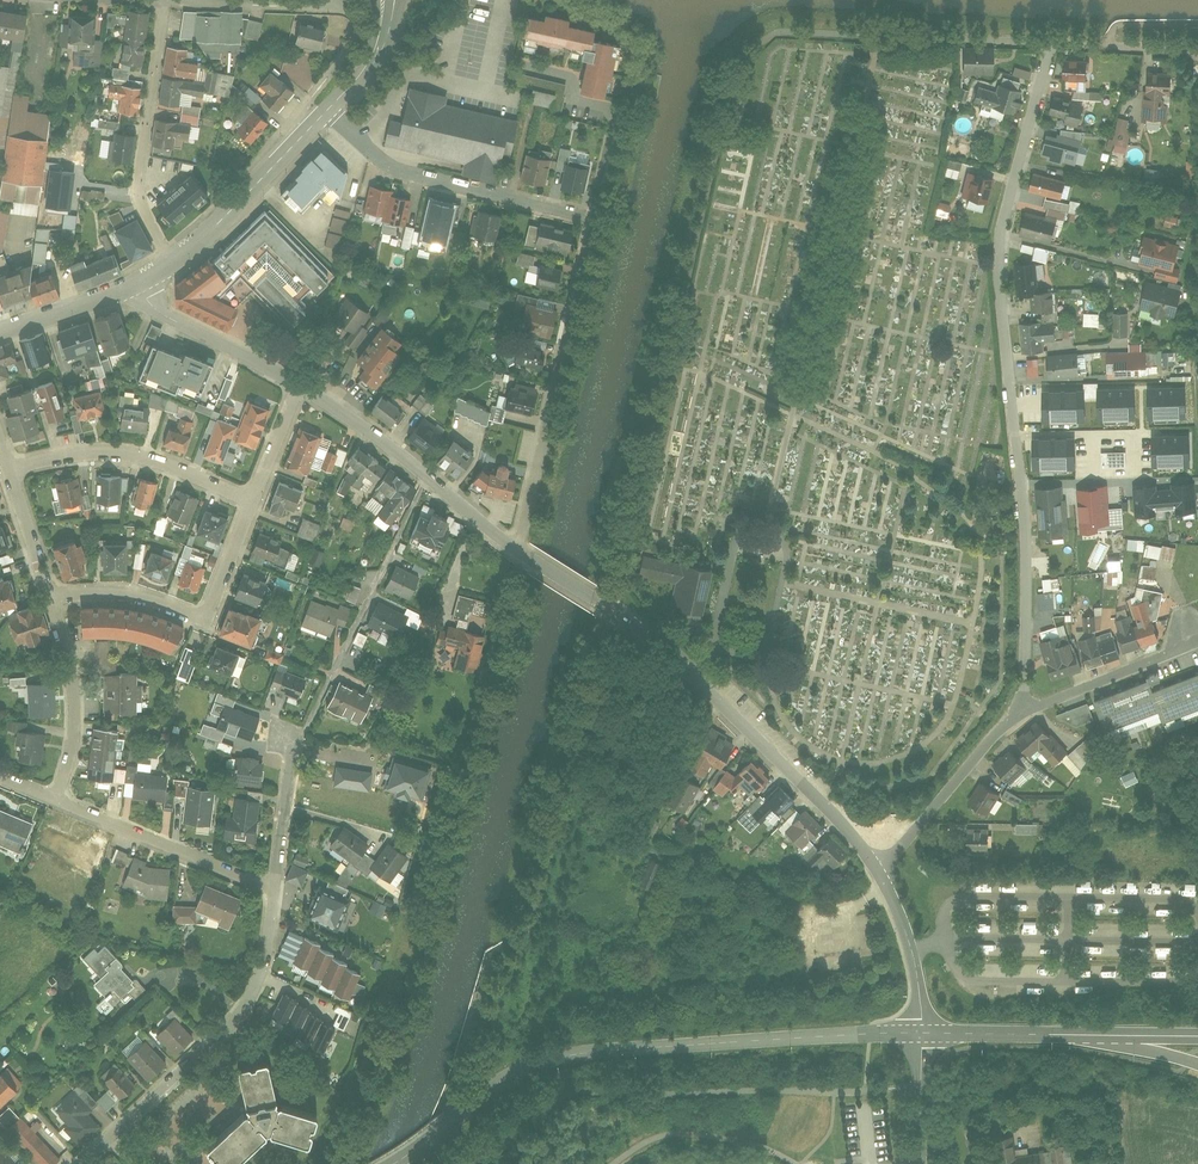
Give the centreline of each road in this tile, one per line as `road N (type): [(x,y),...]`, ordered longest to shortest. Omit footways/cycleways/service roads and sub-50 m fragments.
road 1 (residential): [(1052,42),(999,260),(1026,541),(1024,713)]
road 2 (tertiary): [(390,1163),(501,1083),(565,1057),(922,1032)]
road 3 (residential): [(514,542),(699,675),(881,871)]
road 4 (residential): [(84,1163),(239,1016),(259,979),(275,887)]
road 5 (residential): [(590,211),(560,373),(514,542)]
road 6 (residential): [(328,110),(394,165),(590,211)]
road 7 (residential): [(45,592),(125,589),(199,610),(252,500)]
road 8 (residential): [(163,1),(137,192),(173,261)]
road 9 (residential): [(299,381),(514,542)]
road 10 (residential): [(9,469),(55,456),(139,456),(252,500)]
road 11 (residential): [(50,793),(275,887)]
road 12 (tertiary): [(328,110),(173,261)]
road 13 (residential): [(881,871),(991,740),(1024,713)]
road 14 (residential): [(45,592),(70,701),(50,793)]
road 15 (residential): [(137,283),(156,308),(299,381)]
road 16 (residential): [(1024,713),(1181,647),(1188,633)]
road 17 (tertiary): [(922,1032),(1107,1034)]
road 18 (residential): [(881,35),(1052,42)]
road 19 (residential): [(881,871),(913,948),(922,1032)]
road 20 (residential): [(275,887),(298,737)]
road 21 (tertiary): [(137,283),(0,333)]
road 22 (residential): [(1052,42),(1193,54)]
road 23 (residential): [(579,99),(600,103),(614,117),(590,211)]
road 24 (residential): [(922,1032),(921,1163)]
road 25 (residential): [(45,592),(9,469)]
road 26 (residential): [(252,500),(299,381)]

